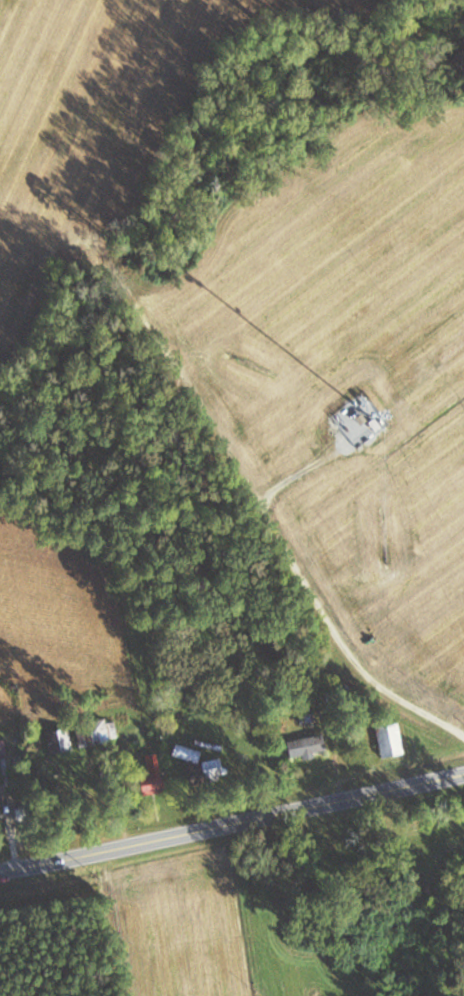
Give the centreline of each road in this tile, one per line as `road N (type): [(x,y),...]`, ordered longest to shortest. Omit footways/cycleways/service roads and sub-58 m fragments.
road 1 (primary): [(463,774),(0,868)]

